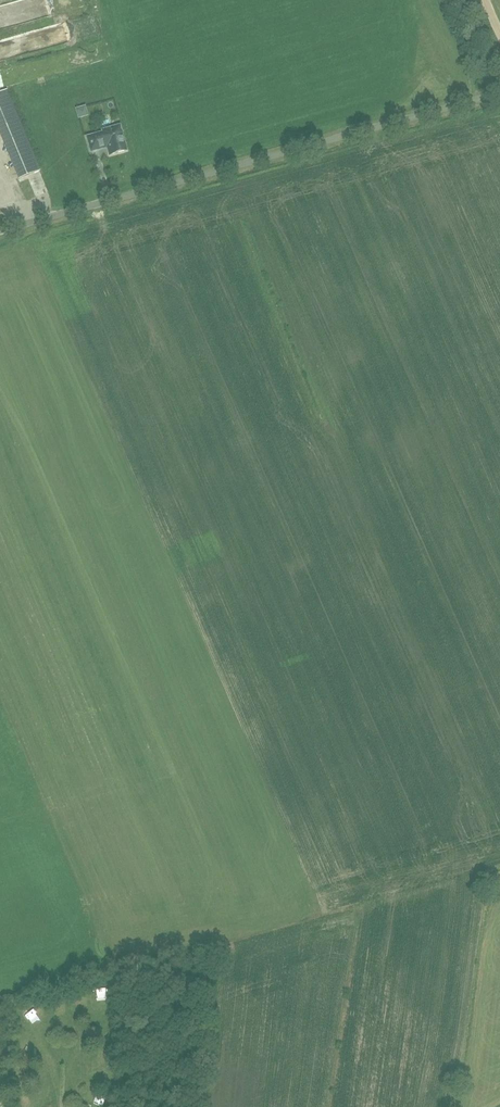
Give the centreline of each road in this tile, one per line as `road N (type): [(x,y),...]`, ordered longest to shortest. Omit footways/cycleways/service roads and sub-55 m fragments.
road 1 (unclassified): [(0,231),(499,93)]
road 2 (track): [(61,1106),(63,1069),(79,1036),(70,1023),(44,1024),(39,1045),(50,1058)]

